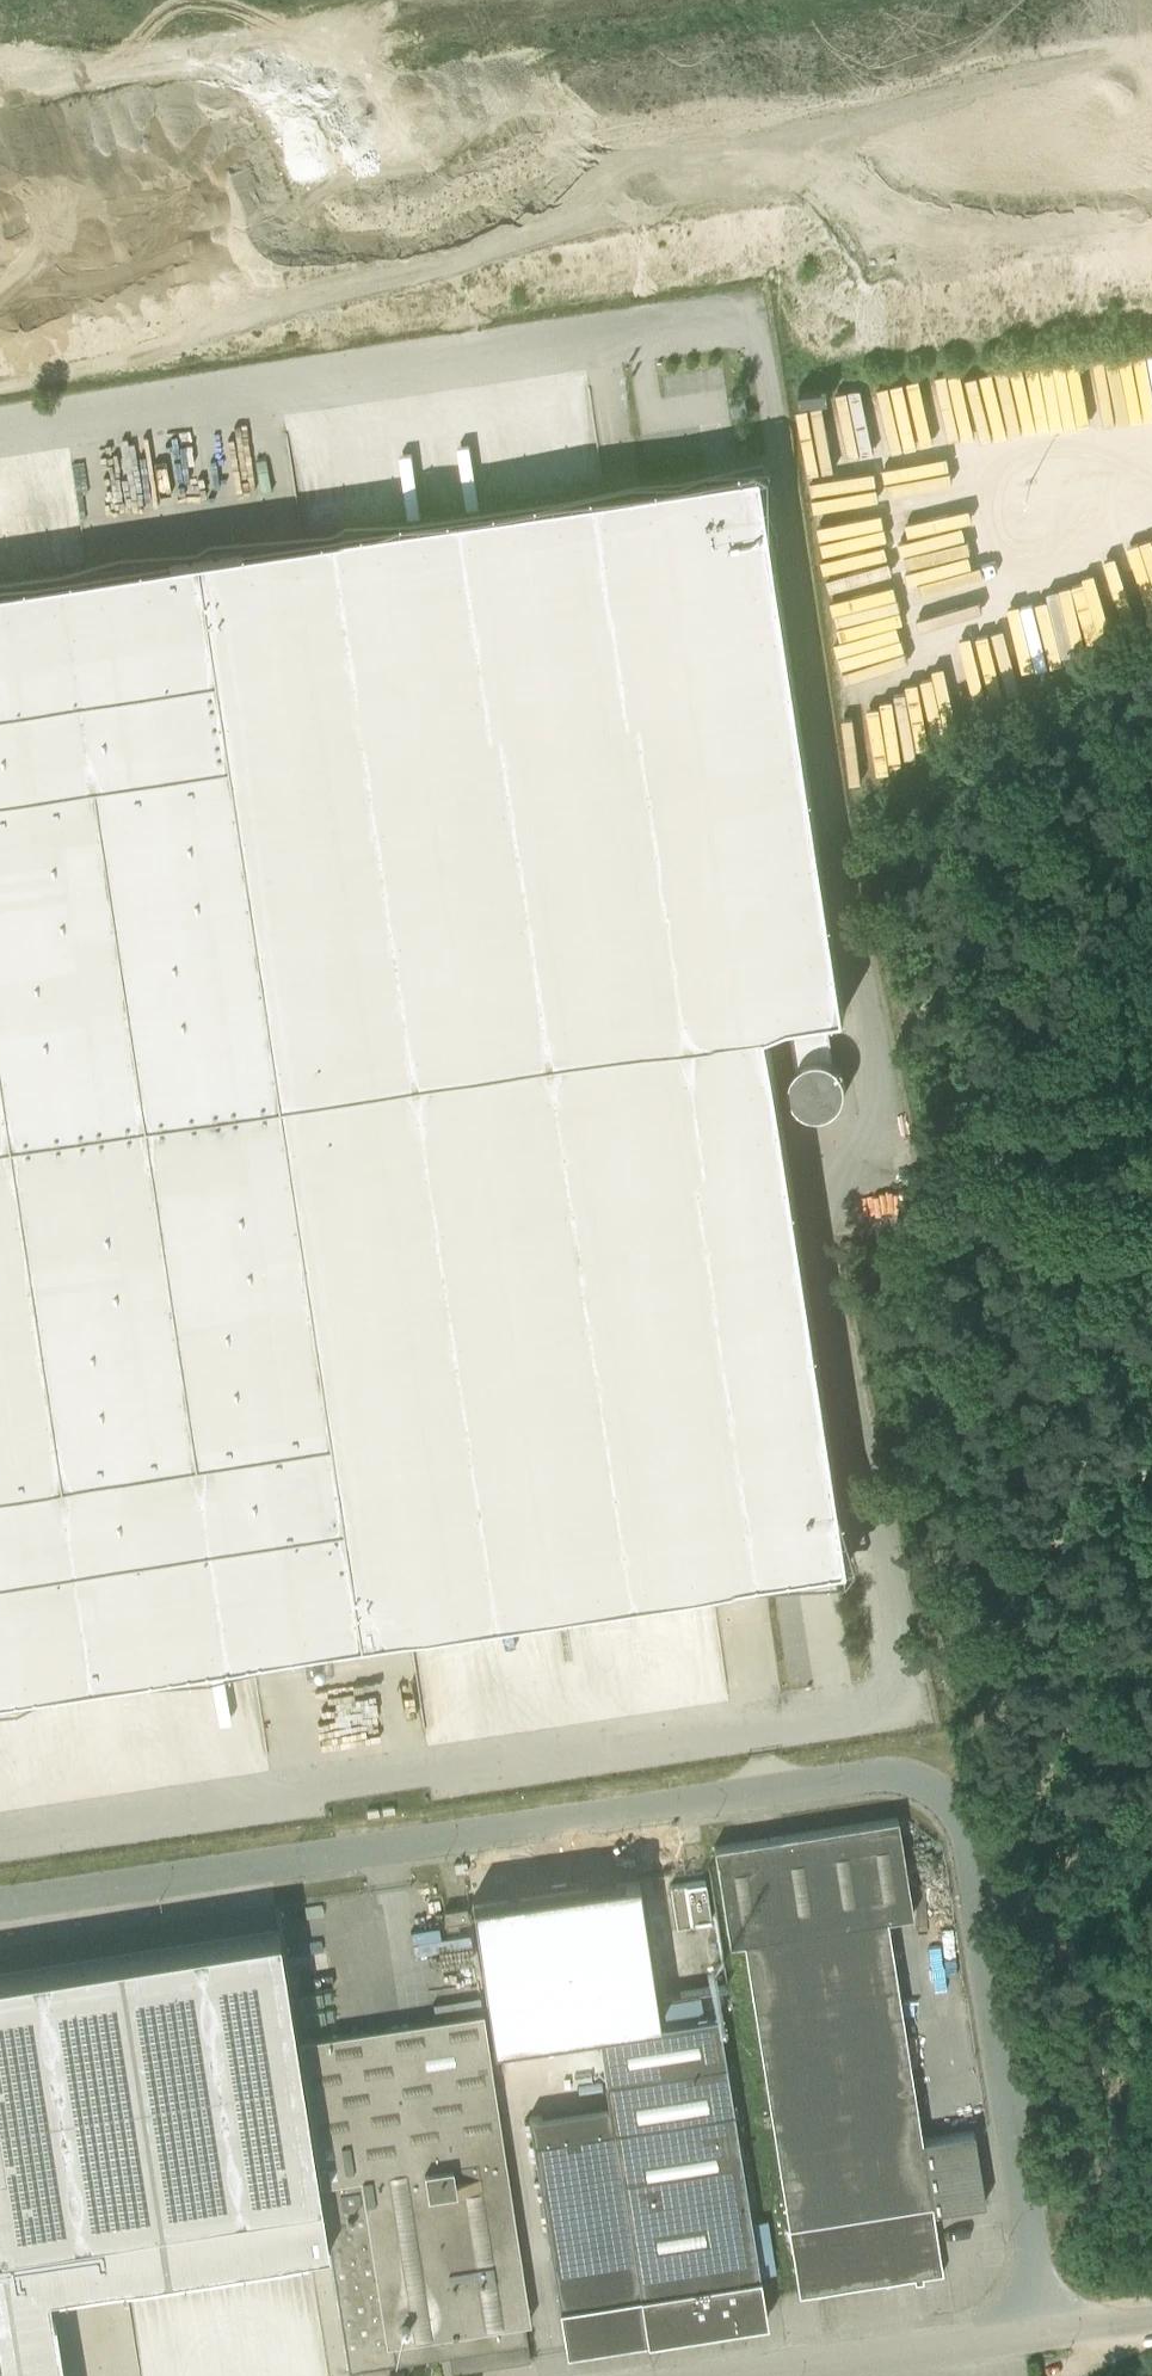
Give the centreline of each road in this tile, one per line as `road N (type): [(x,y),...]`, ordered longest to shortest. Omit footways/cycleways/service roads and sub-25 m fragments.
road 1 (unclassified): [(771,2375),(1046,2334),(959,1814),(931,1789),(892,1776),(0,1906)]
road 2 (track): [(0,377),(158,346),(617,202)]
road 3 (track): [(1151,1236),(1072,1184),(1063,1166),(1078,1109),(1151,951)]

